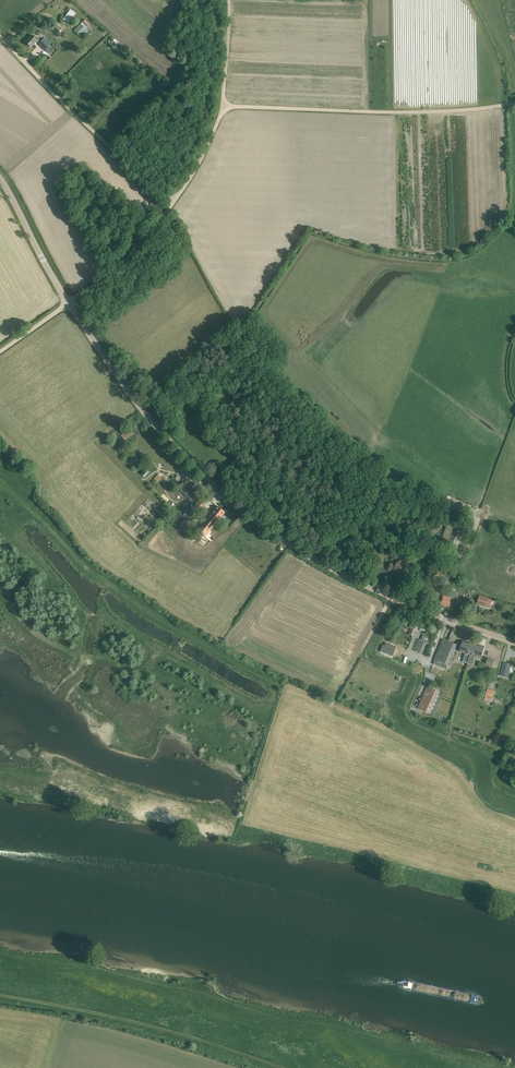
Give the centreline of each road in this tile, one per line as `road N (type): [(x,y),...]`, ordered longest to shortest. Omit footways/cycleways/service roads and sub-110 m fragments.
road 1 (unclassified): [(514,642),(356,581),(235,504),(119,378),(0,180)]
road 2 (track): [(223,107),(173,202),(131,255),(0,352)]
road 3 (track): [(223,107),(414,113),(514,103)]
road 4 (unclassified): [(95,133),(0,35)]

